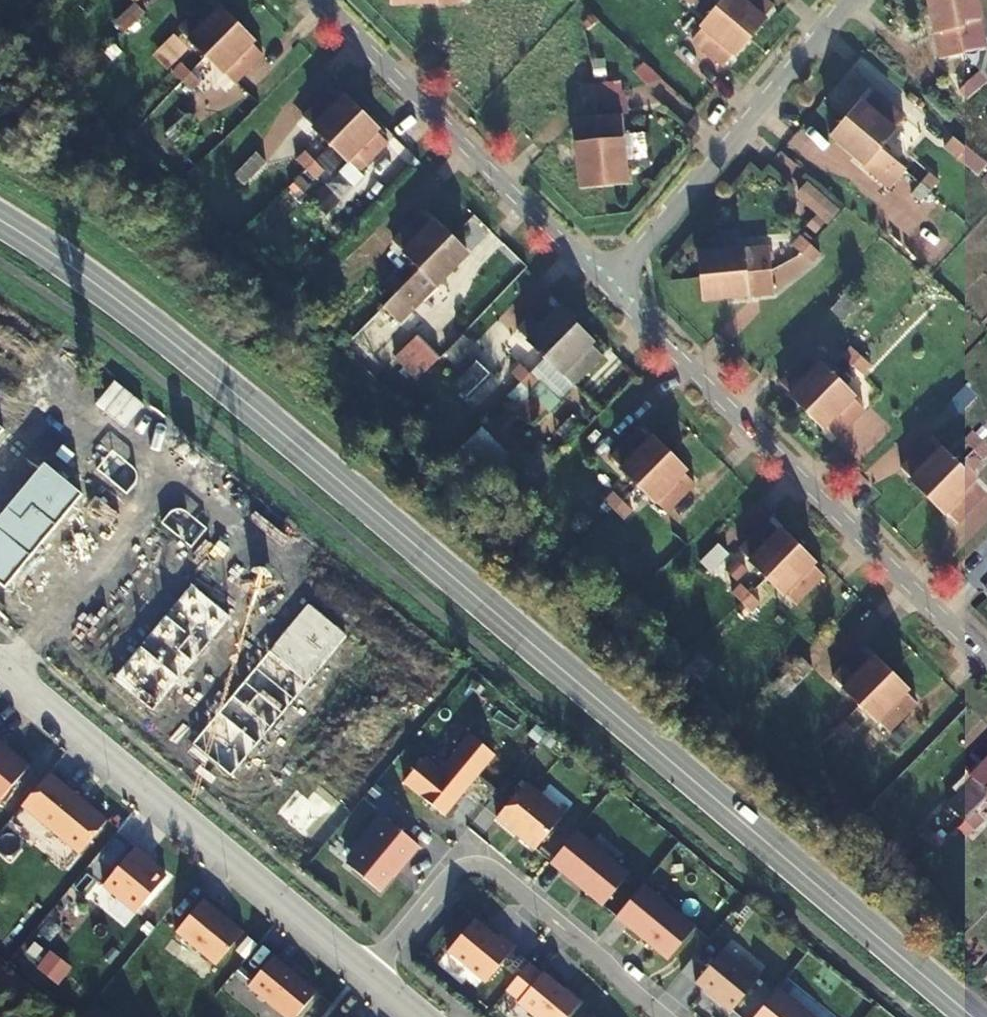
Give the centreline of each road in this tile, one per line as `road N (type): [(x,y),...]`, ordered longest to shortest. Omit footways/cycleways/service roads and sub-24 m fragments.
road 1 (secondary): [(972,1016),(221,382),(0,220)]
road 2 (residential): [(0,668),(425,1016)]
road 3 (residential): [(607,287),(986,658)]
road 4 (residential): [(309,0),(607,287)]
road 5 (residential): [(849,0),(607,287)]

